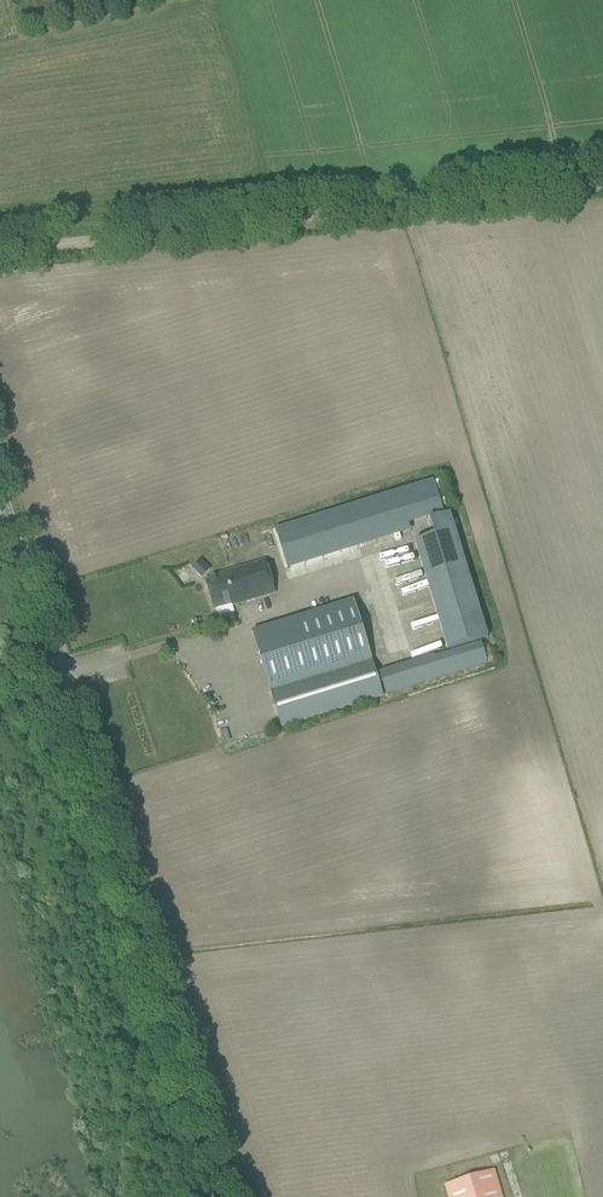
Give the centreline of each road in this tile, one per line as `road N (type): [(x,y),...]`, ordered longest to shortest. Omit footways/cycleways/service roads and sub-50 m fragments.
road 1 (unclassified): [(219,1196),(0,491)]
road 2 (track): [(0,261),(602,193)]

